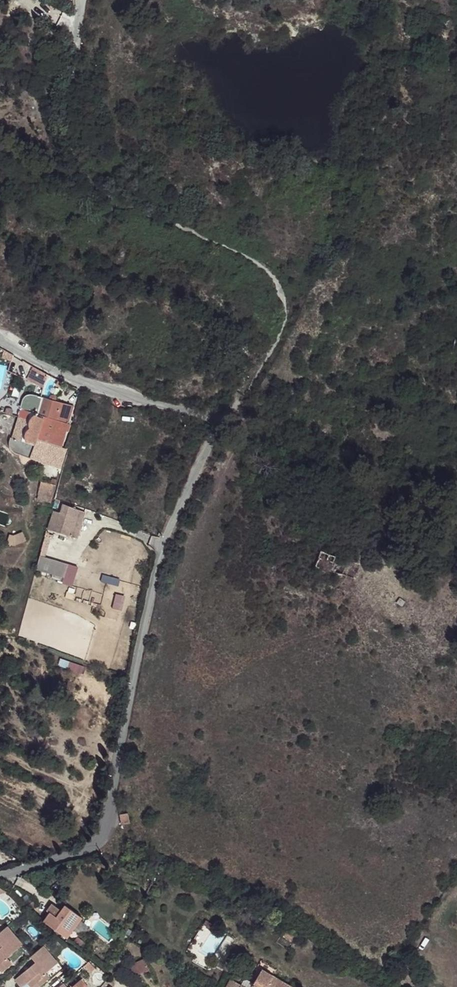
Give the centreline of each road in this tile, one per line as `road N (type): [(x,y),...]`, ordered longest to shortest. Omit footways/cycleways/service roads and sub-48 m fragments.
road 1 (residential): [(84,0),(67,126),(79,171),(107,195),(261,261),(283,298),(286,314),(277,335),(238,403),(219,419)]
road 2 (residential): [(219,419),(161,549),(101,836),(81,852),(0,877)]
road 3 (track): [(286,314),(323,228),(359,108),(416,0)]
road 4 (residential): [(0,340),(78,384),(219,419)]

